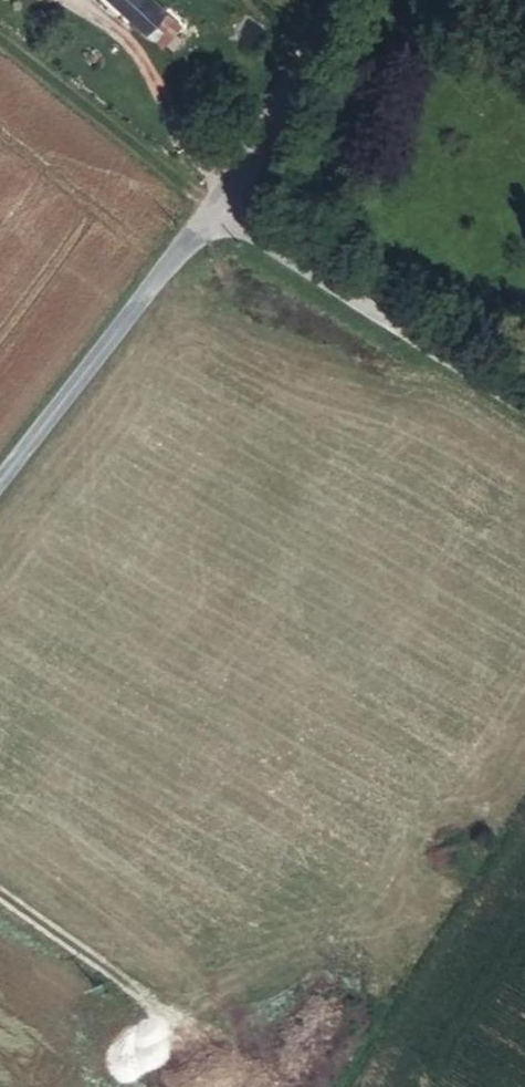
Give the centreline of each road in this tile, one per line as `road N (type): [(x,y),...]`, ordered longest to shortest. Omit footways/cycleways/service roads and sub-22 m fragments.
road 1 (unclassified): [(524,407),(207,206)]
road 2 (unclassified): [(207,206),(0,462)]
road 3 (track): [(0,44),(207,206)]
road 4 (unclassified): [(325,0),(207,206)]

